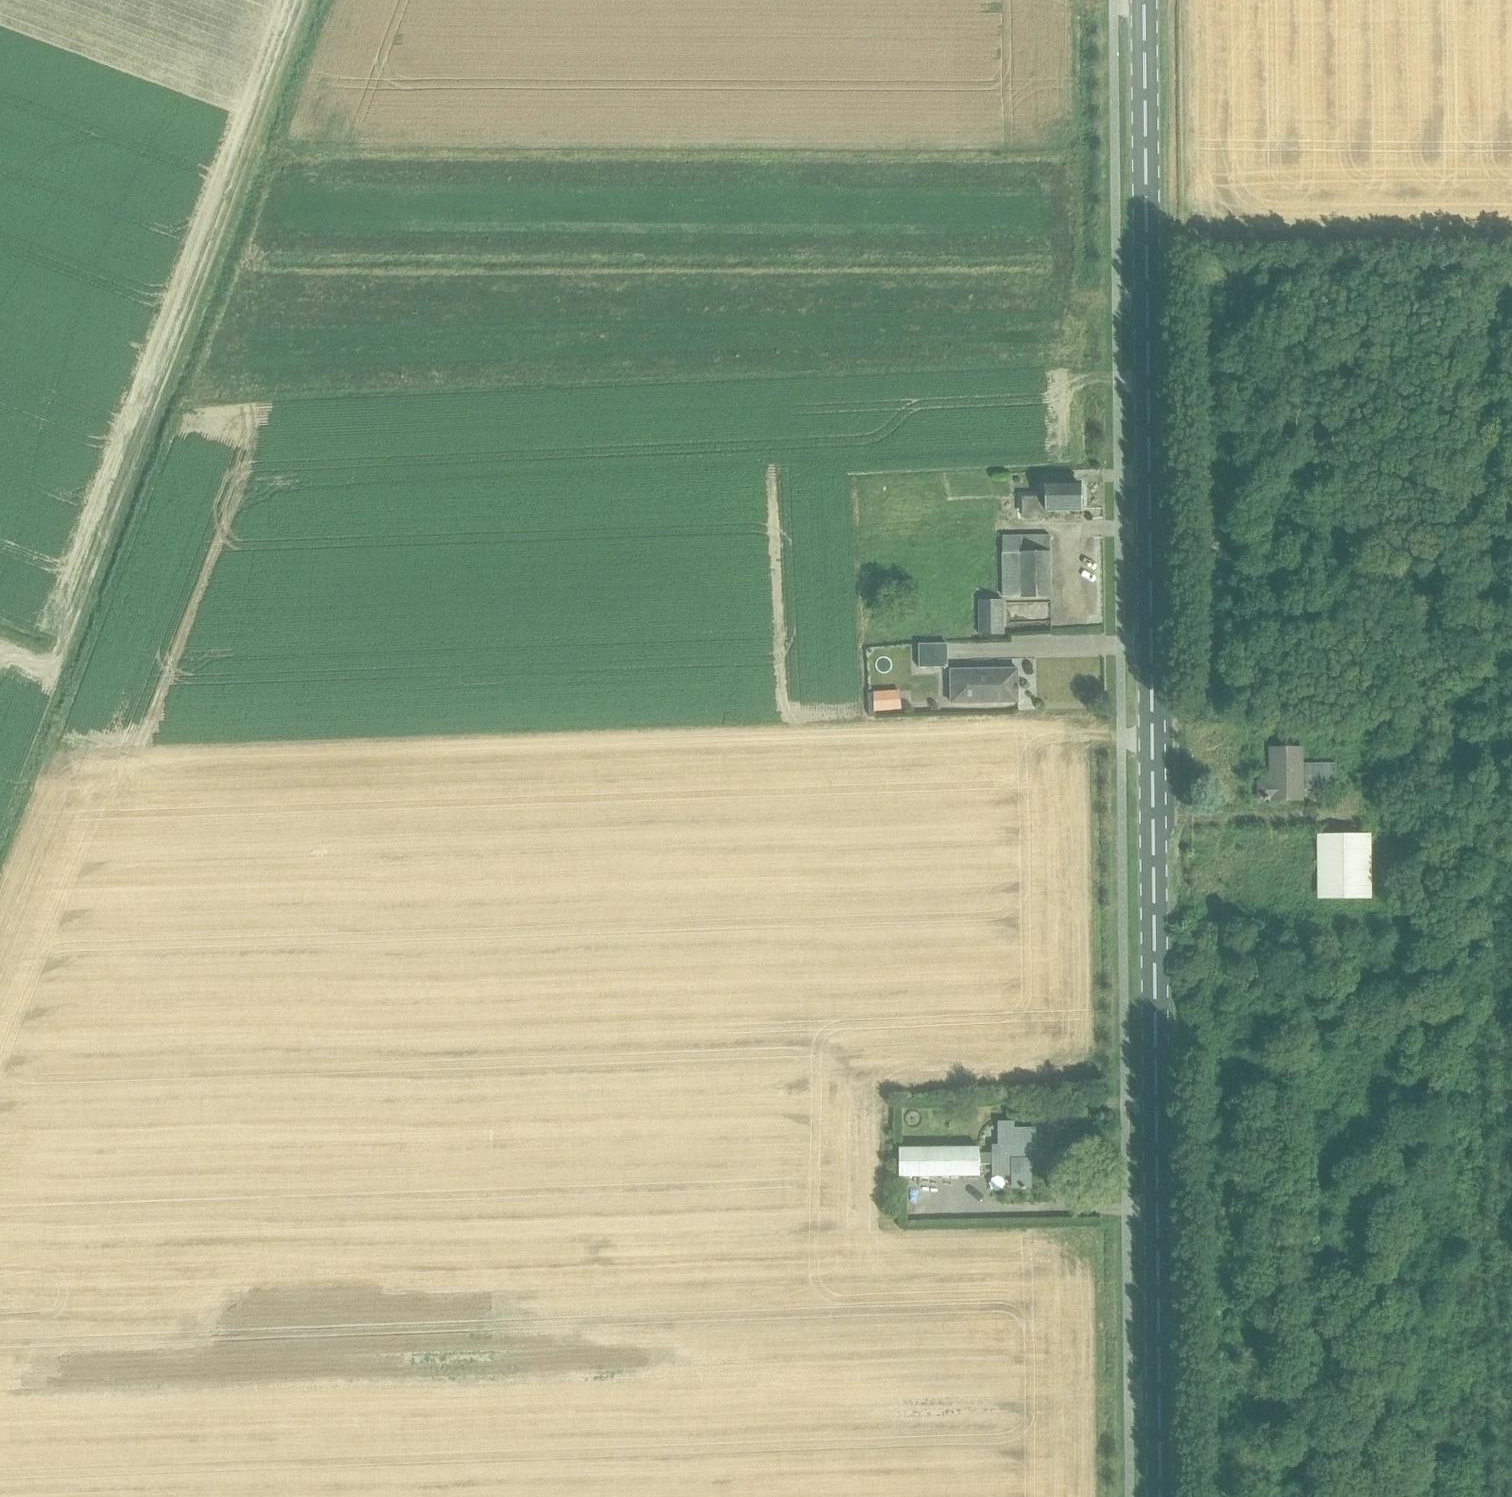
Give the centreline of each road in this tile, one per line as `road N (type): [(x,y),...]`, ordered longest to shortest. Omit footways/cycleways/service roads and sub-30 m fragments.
road 1 (tertiary): [(1160,1496),(1144,0)]

